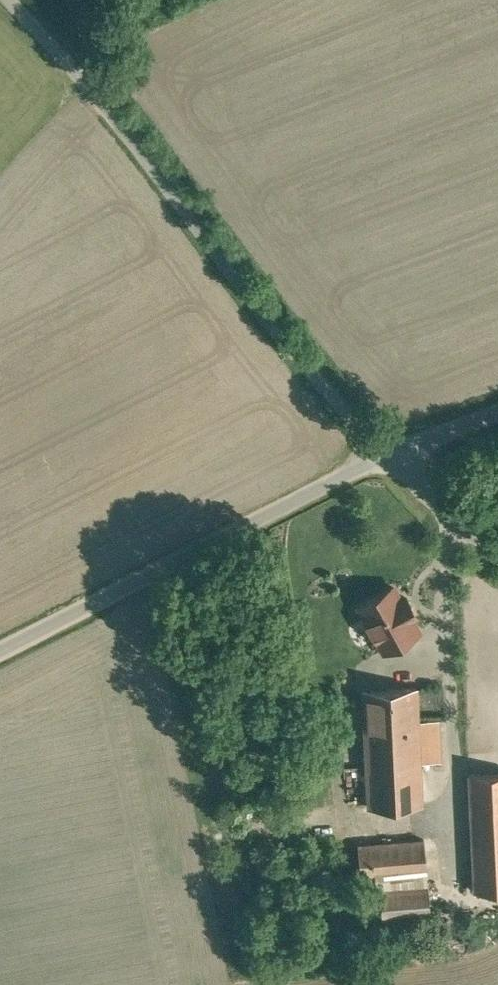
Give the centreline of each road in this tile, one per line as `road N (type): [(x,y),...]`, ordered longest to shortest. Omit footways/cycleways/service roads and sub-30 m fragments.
road 1 (unclassified): [(386,461),(5,0)]
road 2 (unclassified): [(0,655),(386,461)]
road 3 (unclassified): [(386,461),(459,532),(497,552)]
road 4 (unclassified): [(497,417),(386,461)]

